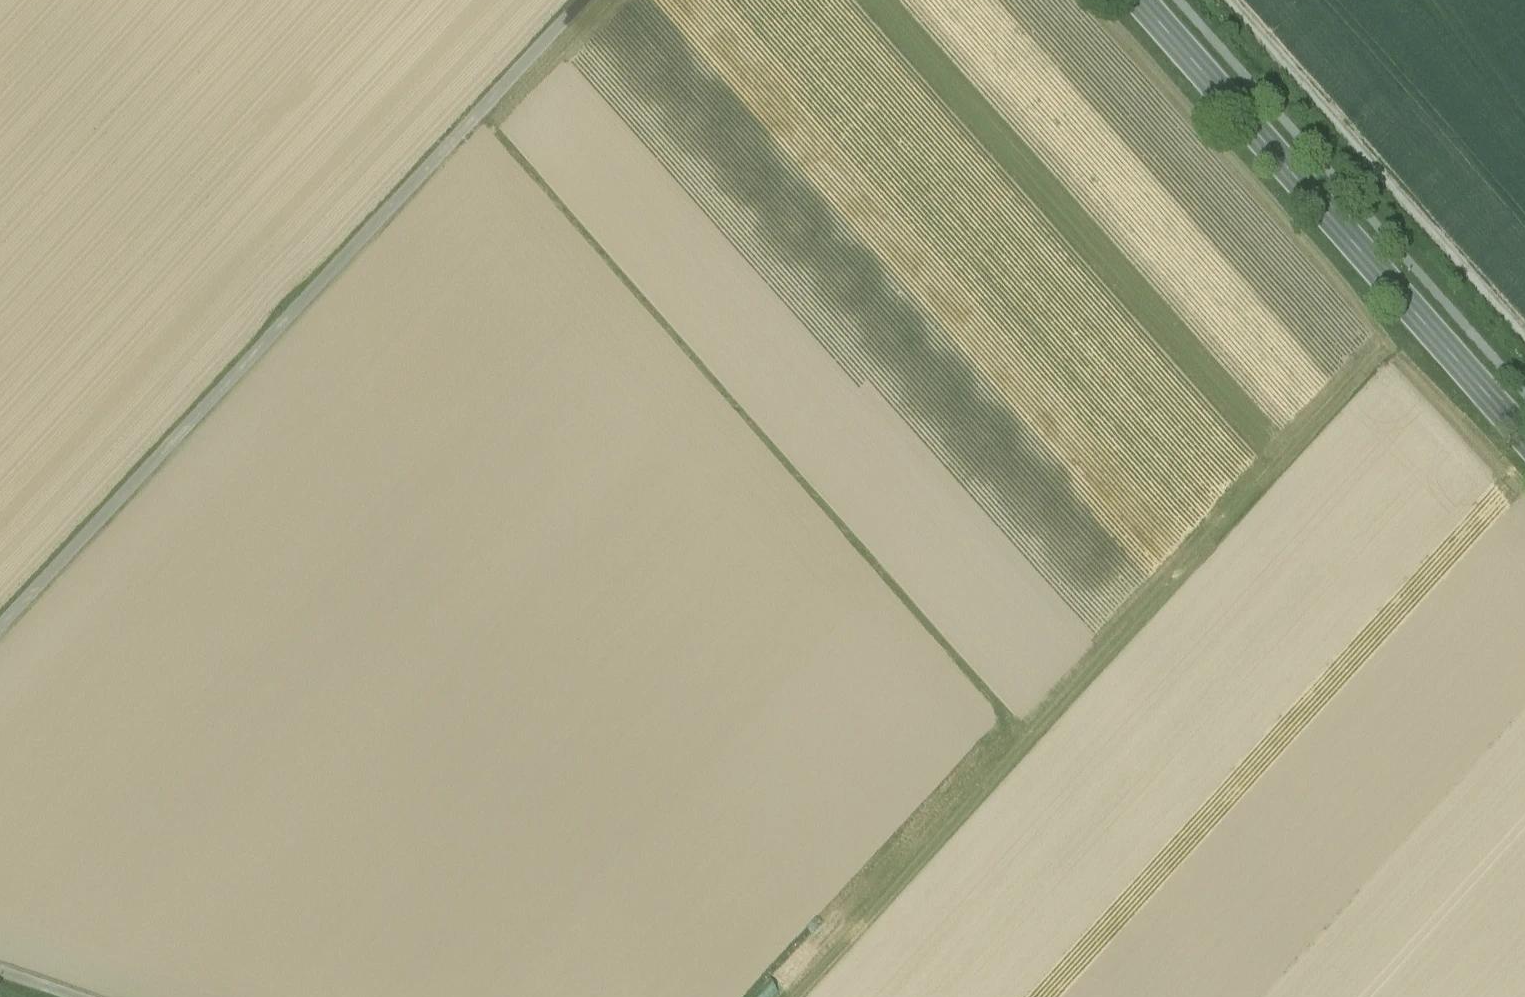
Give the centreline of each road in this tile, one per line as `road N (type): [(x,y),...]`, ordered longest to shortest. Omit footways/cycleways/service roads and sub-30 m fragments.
road 1 (unclassified): [(581,0),(0,626)]
road 2 (primary): [(1140,0),(1524,447)]

